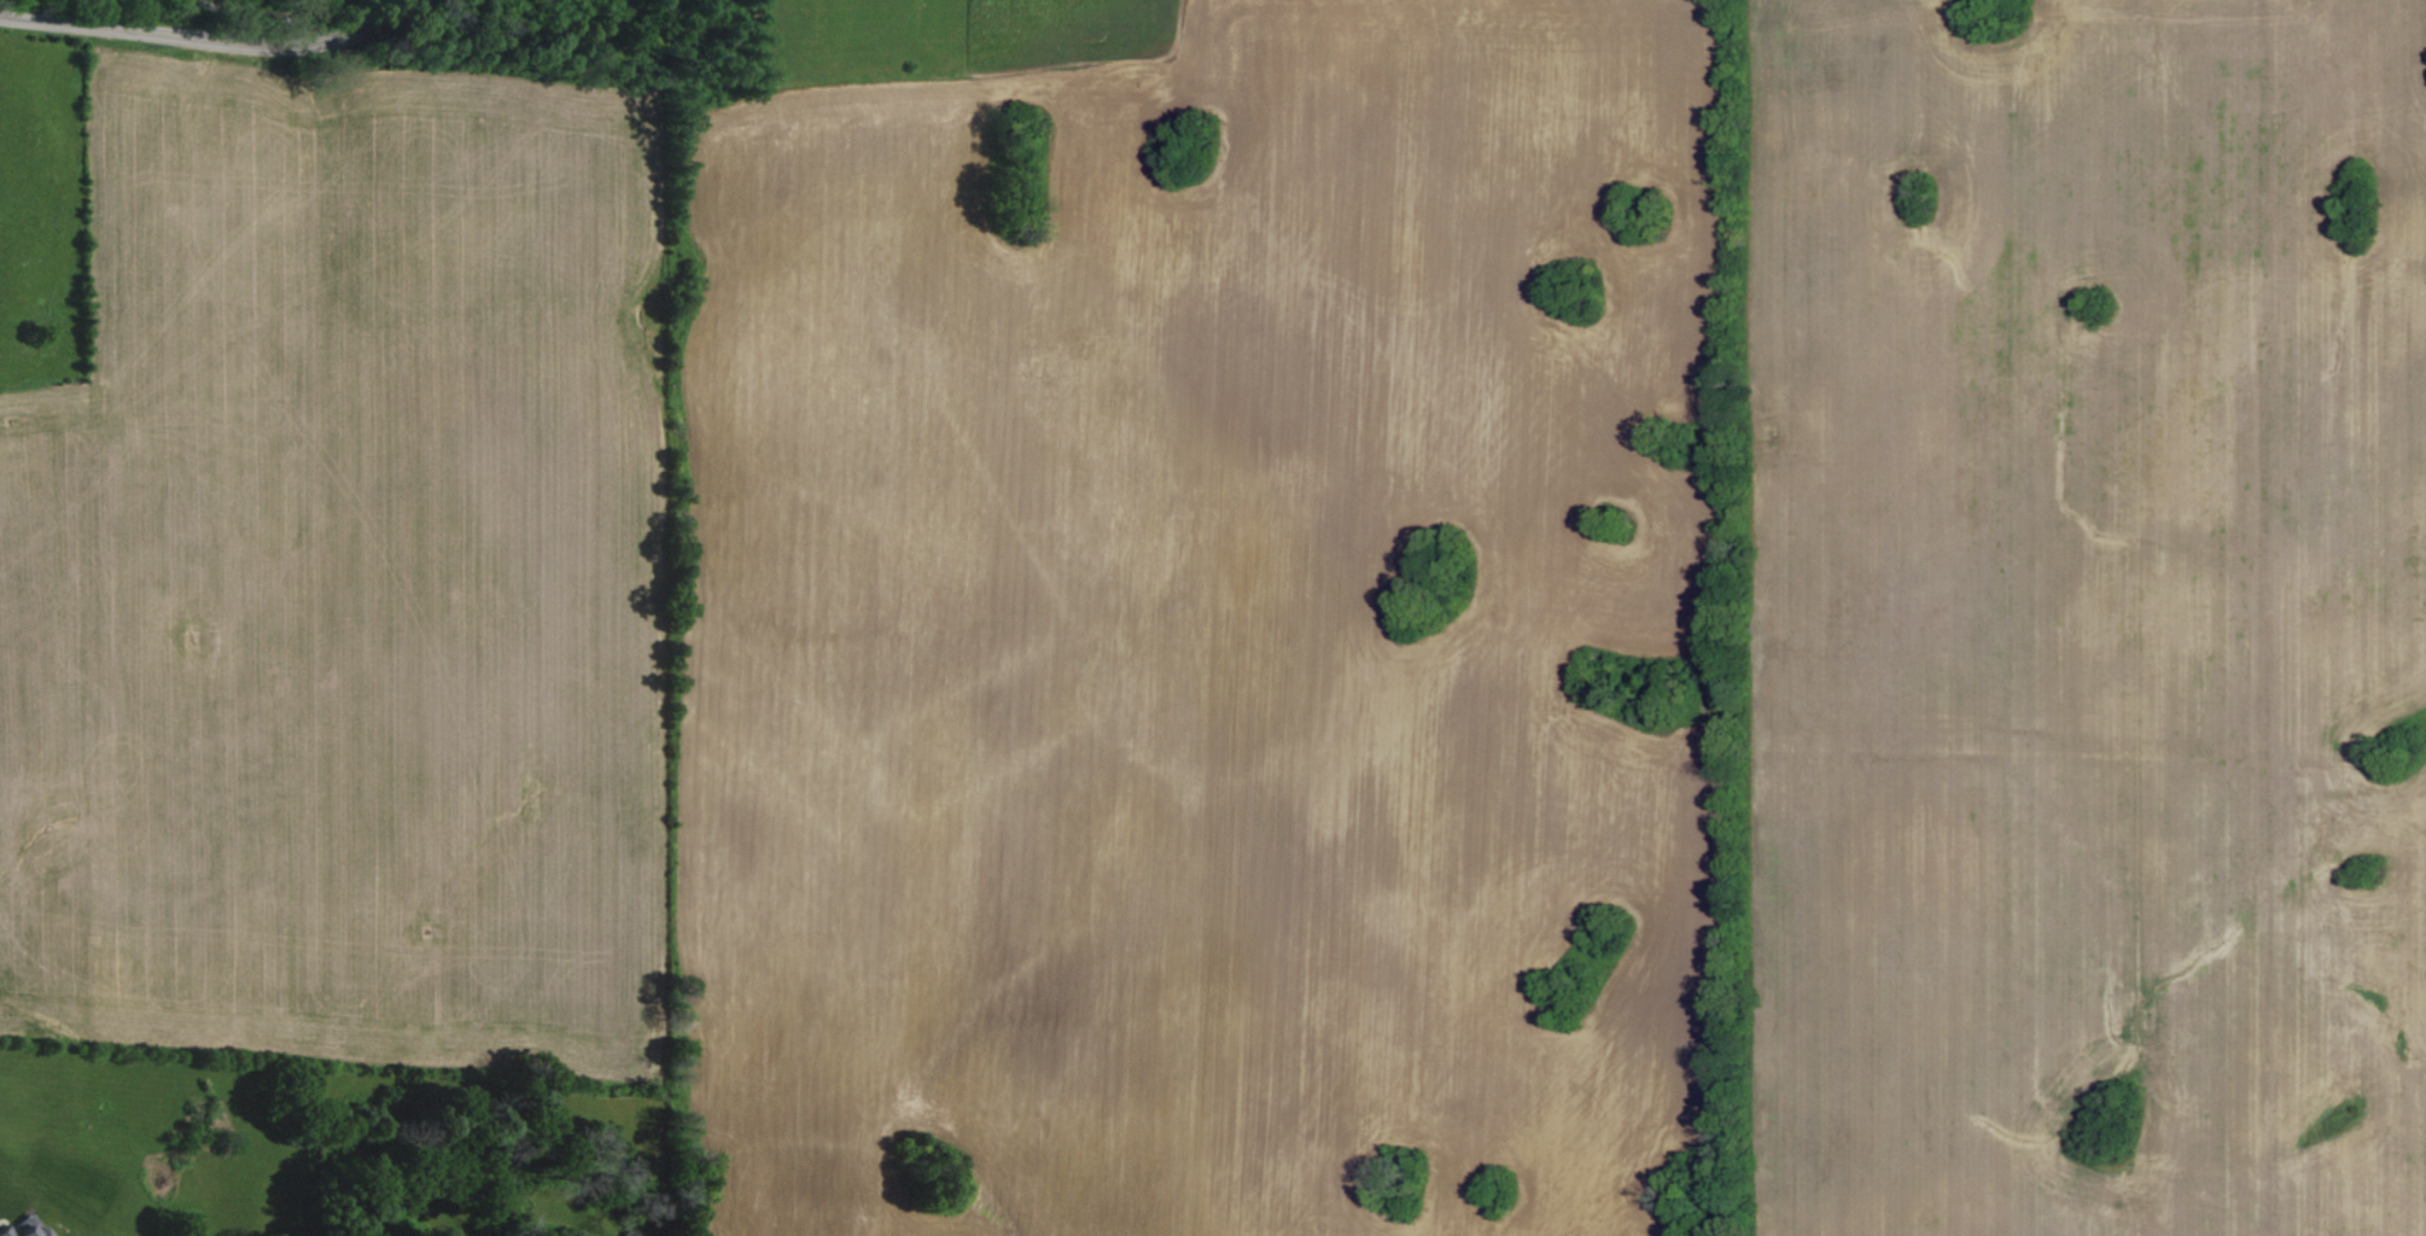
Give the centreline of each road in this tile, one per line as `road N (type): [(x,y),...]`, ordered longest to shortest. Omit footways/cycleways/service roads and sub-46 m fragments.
road 1 (tertiary): [(0,14),(279,46),(362,25),(412,0)]

